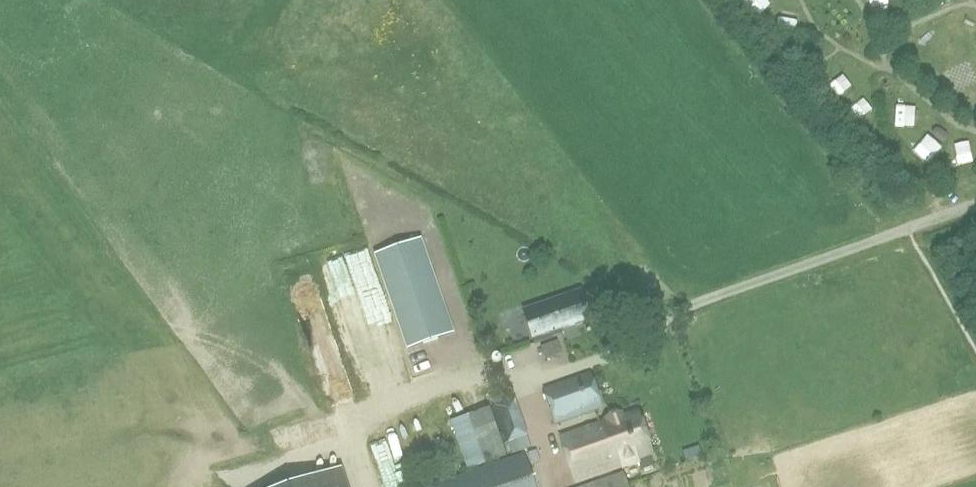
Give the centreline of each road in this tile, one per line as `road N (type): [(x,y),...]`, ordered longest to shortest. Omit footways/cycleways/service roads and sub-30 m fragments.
road 1 (residential): [(975,205),(676,310)]

